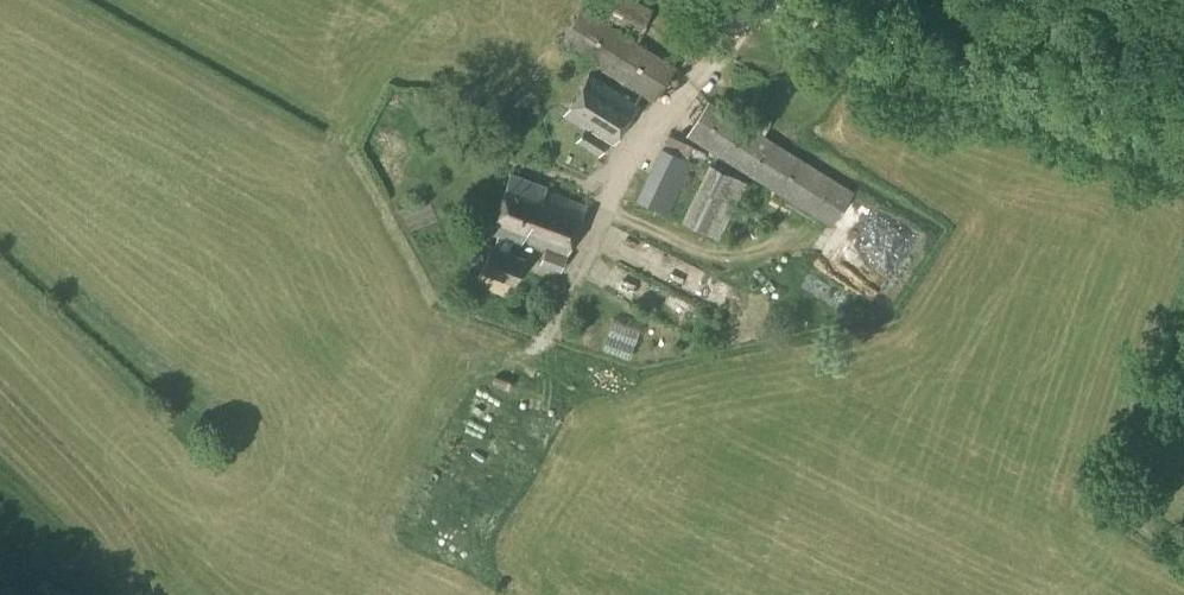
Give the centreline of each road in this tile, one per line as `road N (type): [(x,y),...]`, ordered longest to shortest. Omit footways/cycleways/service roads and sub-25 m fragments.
road 1 (track): [(807,0),(1183,131)]
road 2 (track): [(1183,550),(1133,525),(1127,496),(1183,349)]

